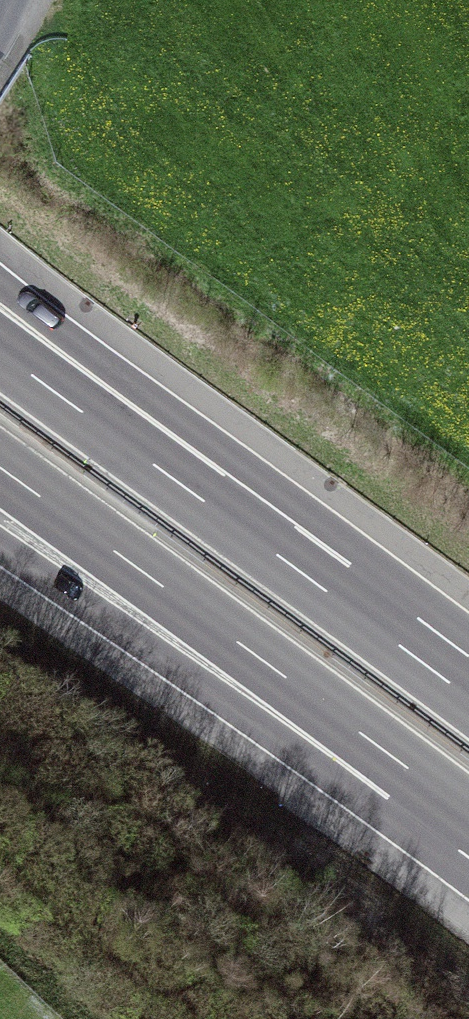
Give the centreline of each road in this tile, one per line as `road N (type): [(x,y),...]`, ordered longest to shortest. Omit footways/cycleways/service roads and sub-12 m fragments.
road 1 (motorway): [(0,466),(468,817)]
road 2 (motorway): [(0,542),(468,843)]
road 3 (motorway): [(278,555),(0,293)]
road 4 (motorway): [(278,555),(0,350)]
road 5 (motorway): [(468,698),(278,555)]

